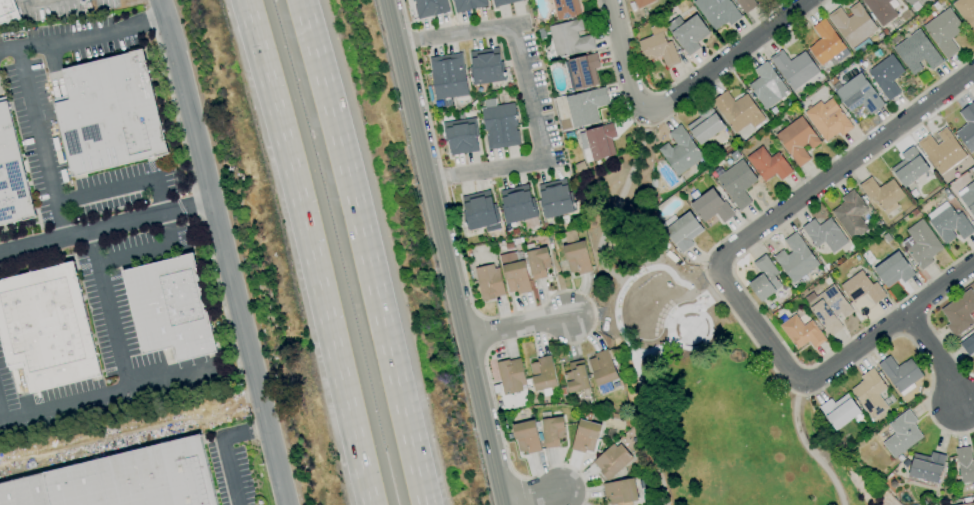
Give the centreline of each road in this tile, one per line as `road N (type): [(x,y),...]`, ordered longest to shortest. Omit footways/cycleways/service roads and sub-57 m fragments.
road 1 (residential): [(156,0),(286,504)]
road 2 (motorway): [(243,0),(371,504)]
road 3 (motorway): [(424,504),(299,0)]
road 4 (tertiary): [(385,0),(505,504)]
road 5 (residential): [(973,71),(717,261),(801,384)]
road 6 (residential): [(544,158),(515,31),(397,48)]
road 7 (residential): [(208,202),(0,252)]
road 8 (residential): [(801,384),(973,262)]
road 9 (residential): [(646,117),(805,0)]
road 10 (residential): [(646,117),(612,0)]

